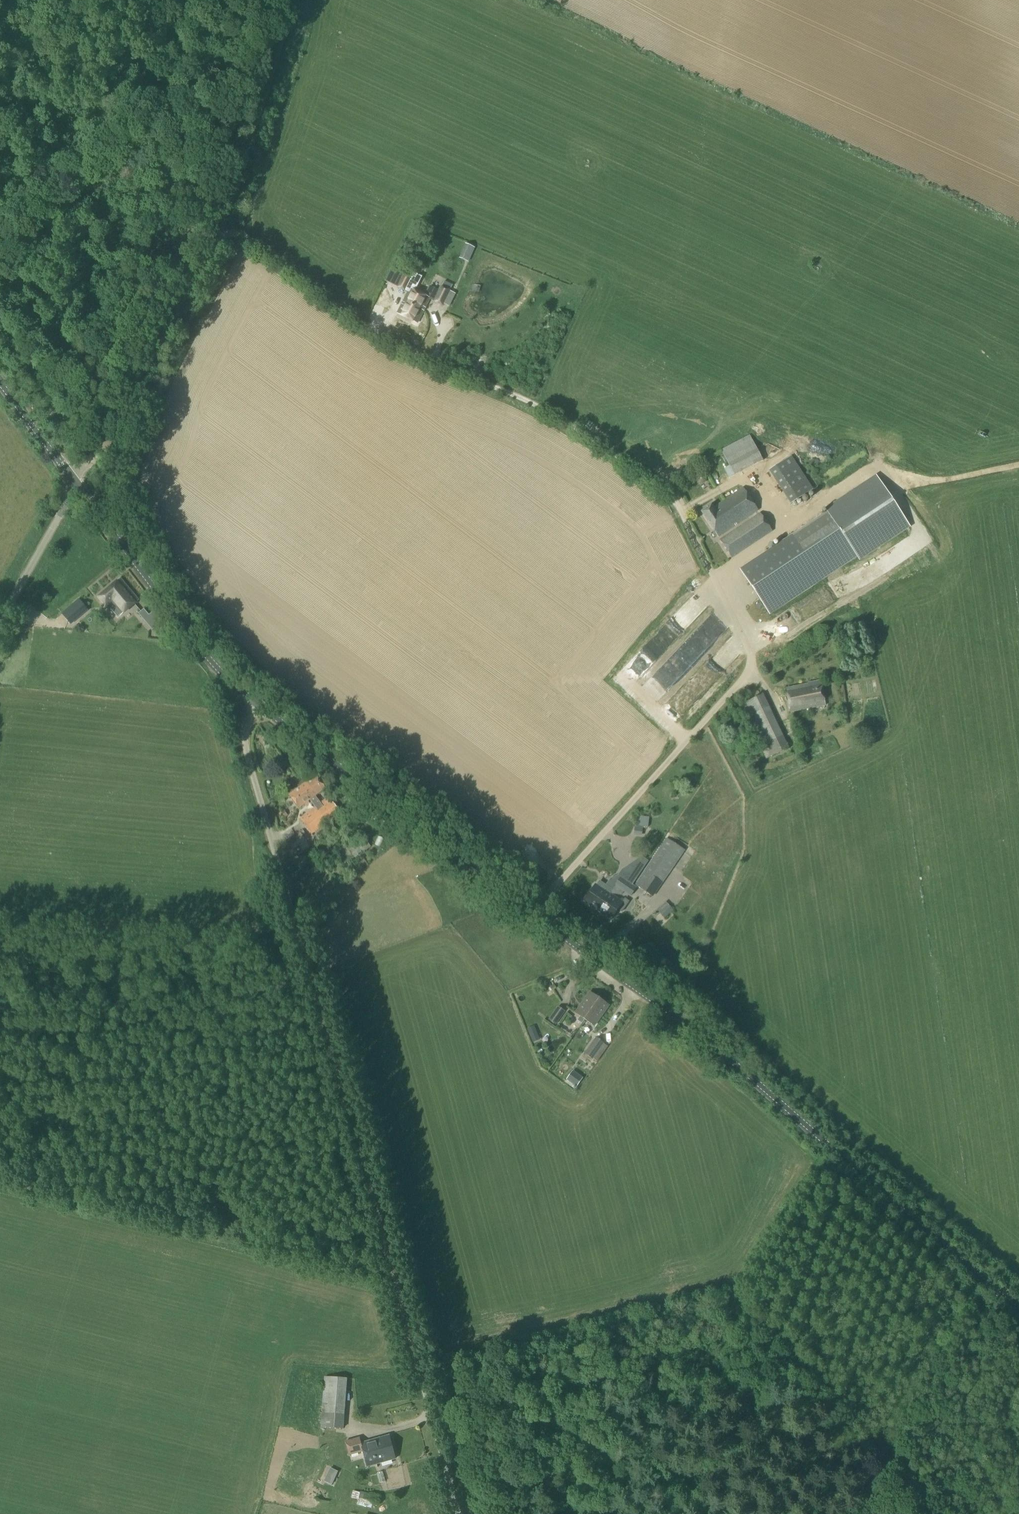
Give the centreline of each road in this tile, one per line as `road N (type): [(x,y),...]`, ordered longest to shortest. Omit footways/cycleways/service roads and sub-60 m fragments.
road 1 (tertiary): [(1018,1309),(538,907),(255,702)]
road 2 (unclassified): [(255,702),(246,748),(460,1513)]
road 3 (track): [(0,1040),(335,1061)]
road 4 (tertiary): [(255,702),(79,485)]
road 5 (track): [(224,223),(295,0)]
road 6 (track): [(224,223),(117,412)]
road 7 (unclassified): [(0,616),(79,485)]
road 8 (tertiary): [(79,485),(0,384)]

